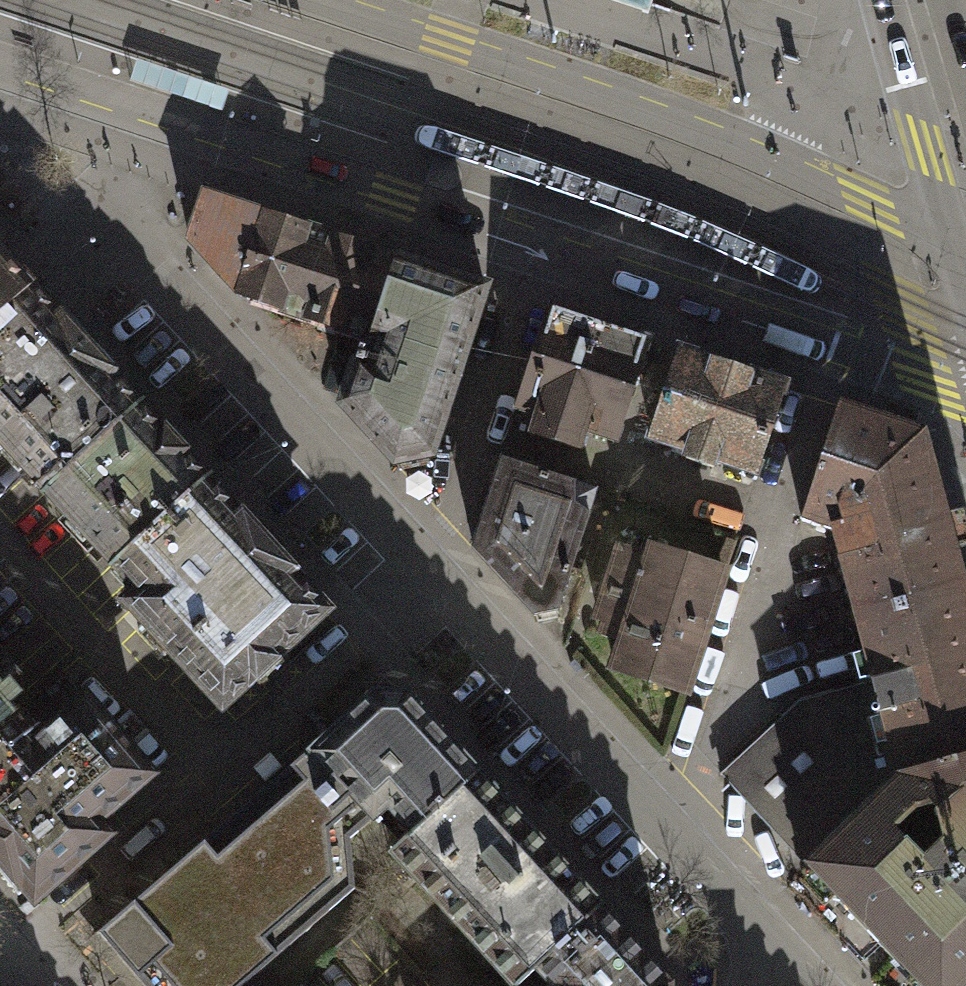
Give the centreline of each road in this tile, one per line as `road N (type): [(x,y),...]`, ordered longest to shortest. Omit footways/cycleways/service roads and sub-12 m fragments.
road 1 (residential): [(109,225),(792,977)]
road 2 (tertiary): [(0,62),(402,201),(911,355),(965,357)]
road 3 (tertiary): [(965,291),(921,234),(762,162),(307,0)]
road 4 (primary): [(965,169),(915,0)]

